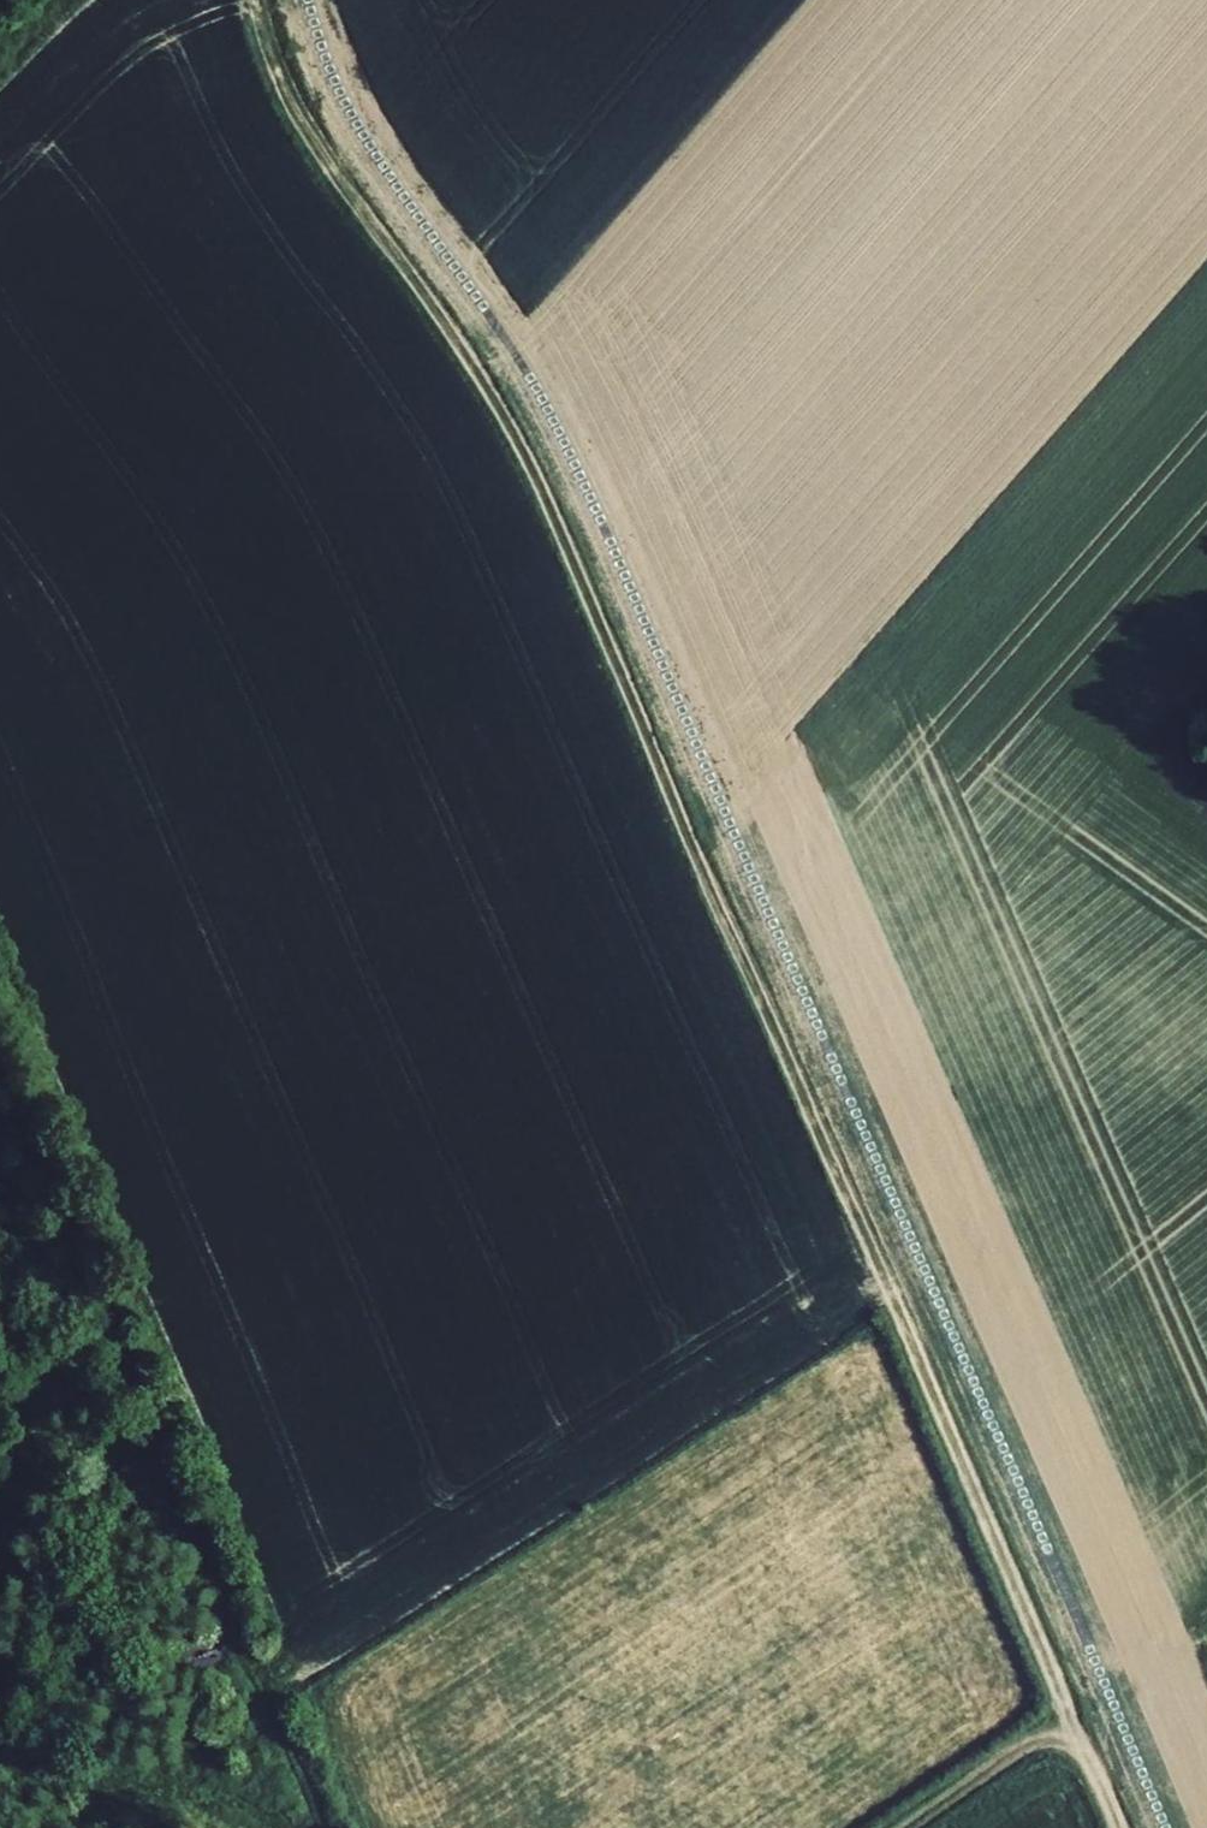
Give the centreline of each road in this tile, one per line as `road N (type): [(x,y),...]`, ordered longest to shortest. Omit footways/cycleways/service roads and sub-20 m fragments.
road 1 (track): [(253,0),(277,88),(445,318),(521,444),(1115,1827)]
road 2 (track): [(1081,1749),(1032,1749),(918,1827)]

